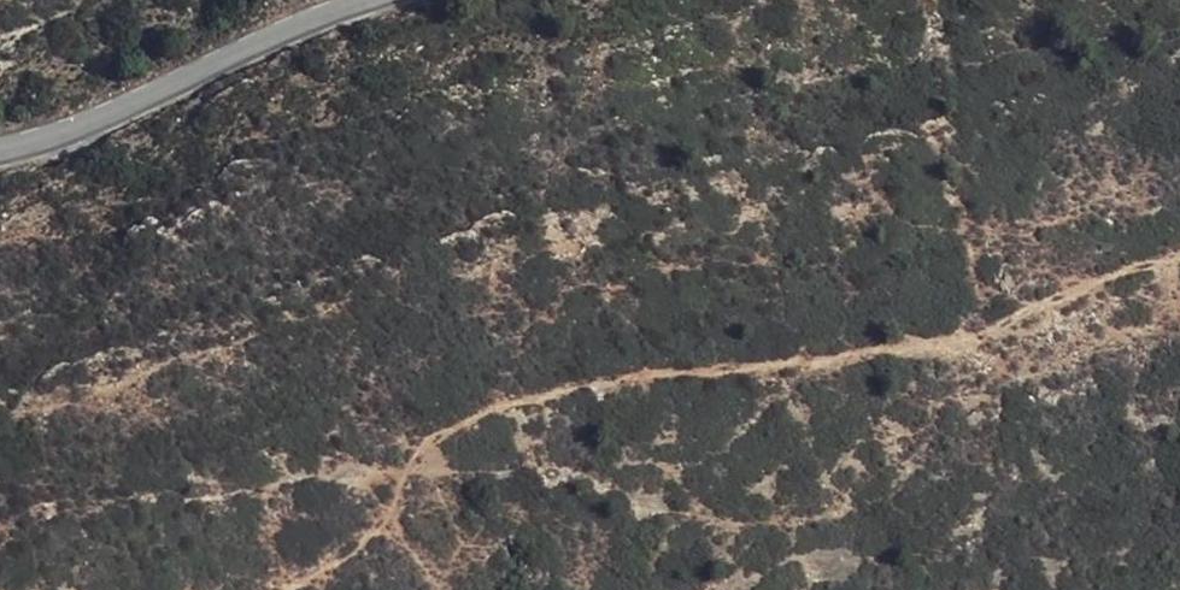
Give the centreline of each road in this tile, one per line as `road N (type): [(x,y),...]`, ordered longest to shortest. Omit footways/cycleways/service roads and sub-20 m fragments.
road 1 (tertiary): [(0,152),(102,121),(372,0)]

